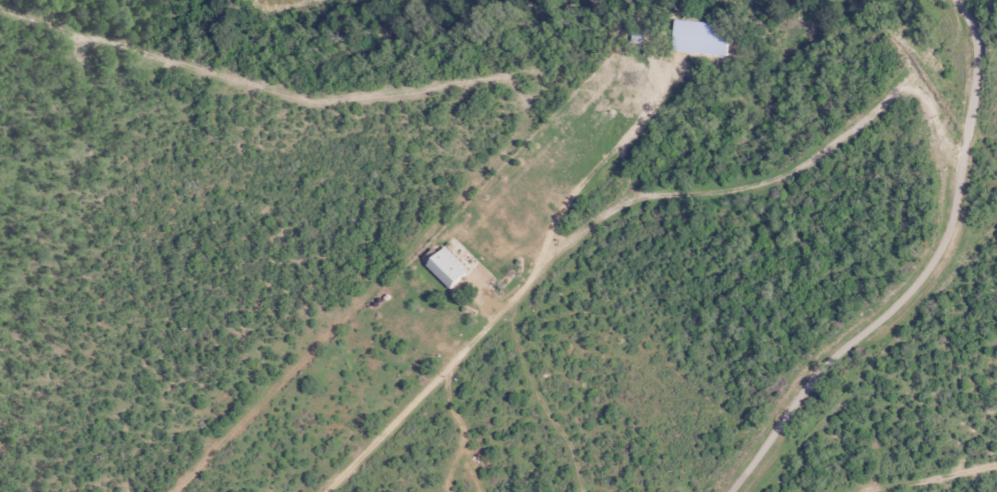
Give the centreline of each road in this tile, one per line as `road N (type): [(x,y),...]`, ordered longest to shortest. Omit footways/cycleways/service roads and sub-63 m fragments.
road 1 (residential): [(996,102),(964,107),(838,200),(692,224),(580,263),(357,491)]

